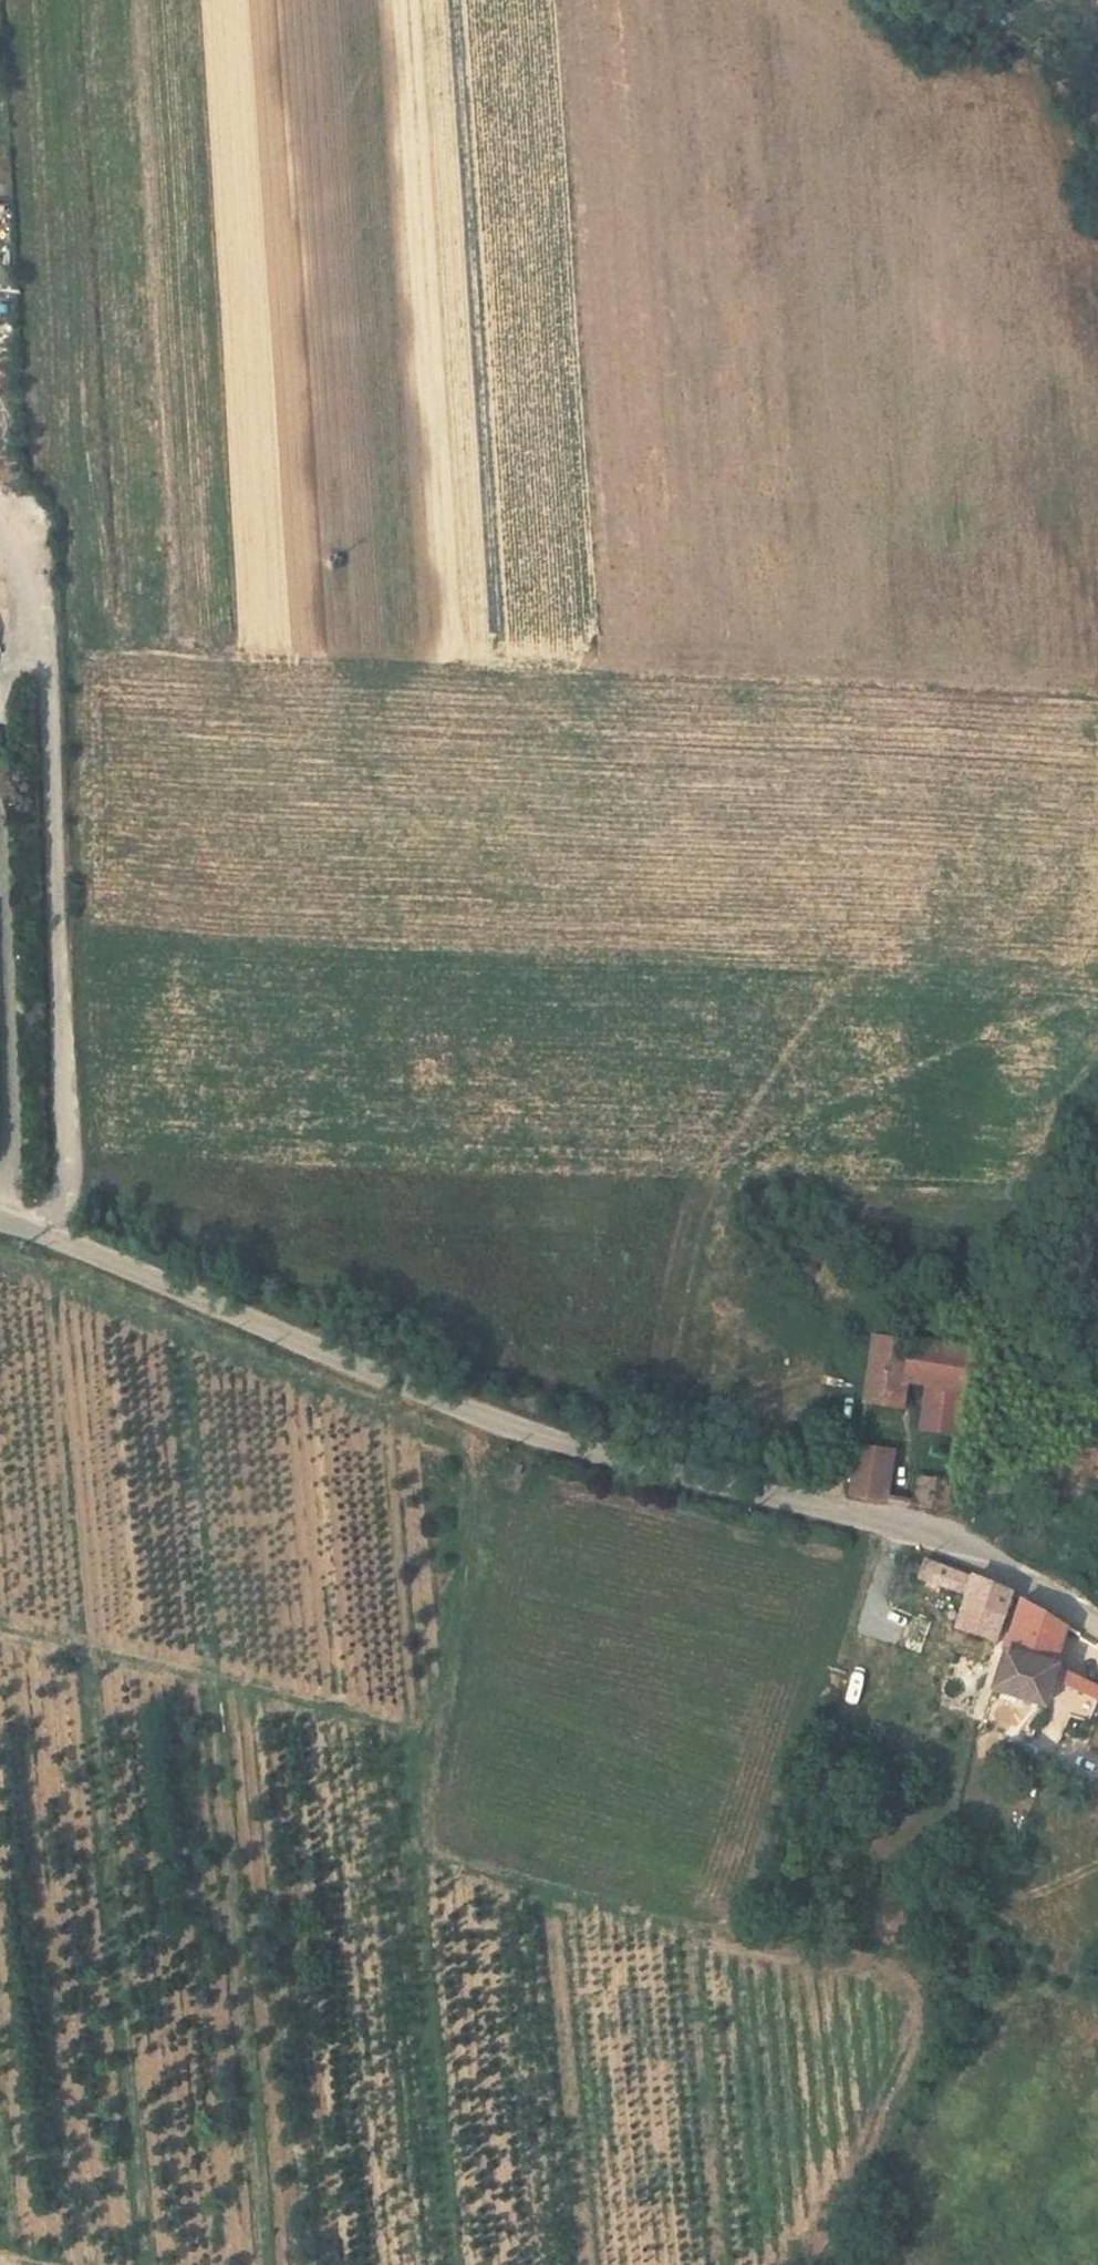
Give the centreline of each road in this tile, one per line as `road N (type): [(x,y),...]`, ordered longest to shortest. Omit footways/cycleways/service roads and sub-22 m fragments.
road 1 (unclassified): [(0,1216),(479,1417),(731,1490),(901,1524),(986,1555),(1097,1623)]
road 2 (track): [(974,0),(999,12),(1097,101)]

